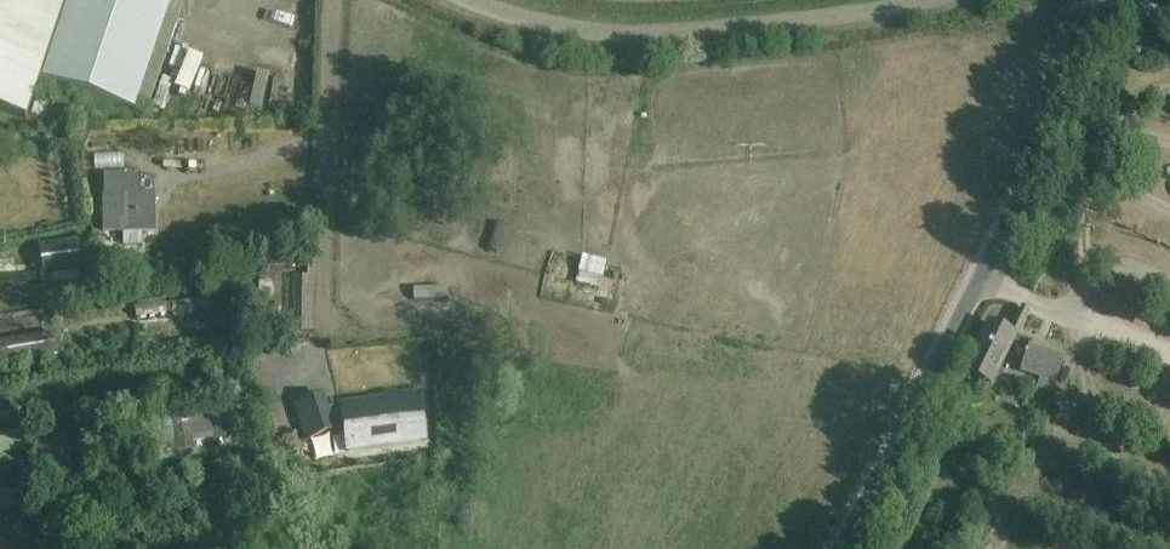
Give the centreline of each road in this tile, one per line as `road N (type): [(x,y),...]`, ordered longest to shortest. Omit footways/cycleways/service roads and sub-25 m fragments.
road 1 (unclassified): [(842,548),(1110,0)]
road 2 (unclassified): [(928,0),(820,21),(628,36),(537,25),(473,0)]
road 3 (track): [(1071,316),(1087,281),(1090,245),(1169,80)]

